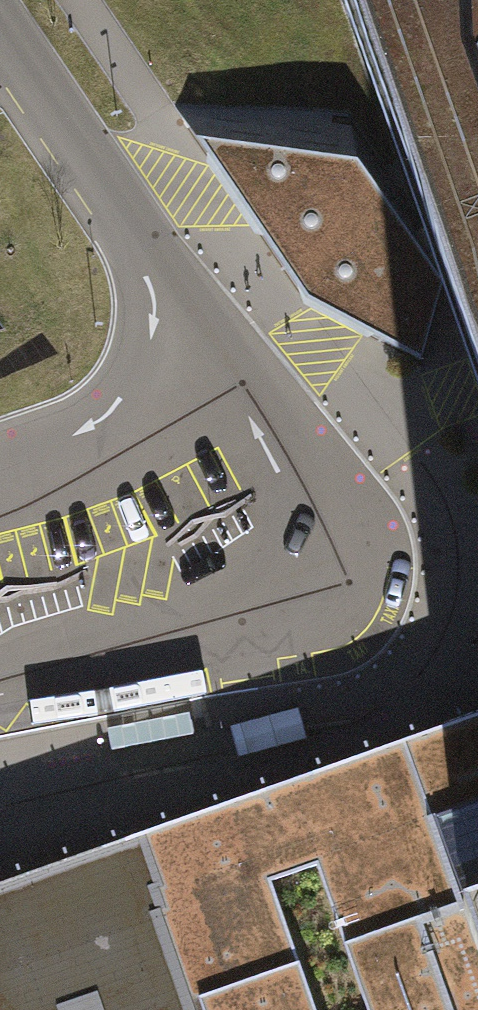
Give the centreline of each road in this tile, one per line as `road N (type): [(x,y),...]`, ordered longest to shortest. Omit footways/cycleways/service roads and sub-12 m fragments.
road 1 (residential): [(186,646),(322,610),(339,597),(356,563),(309,477),(220,370)]
road 2 (residential): [(0,24),(152,247),(220,370)]
road 3 (residential): [(220,370),(93,447),(0,477)]
road 4 (residential): [(0,684),(186,646)]

